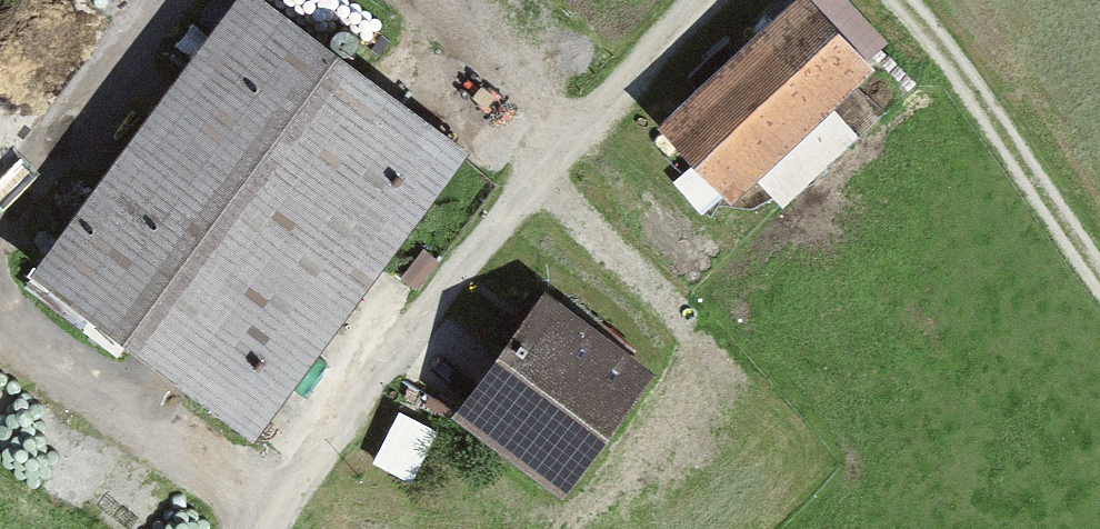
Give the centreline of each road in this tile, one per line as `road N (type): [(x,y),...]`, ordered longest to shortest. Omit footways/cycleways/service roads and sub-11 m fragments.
road 1 (track): [(272,528),(413,329),(539,177),(716,0)]
road 2 (track): [(278,516),(0,302)]
road 3 (track): [(1099,282),(927,22),(900,0)]
road 4 (track): [(774,389),(539,177)]
road 5 (track): [(0,243),(161,0)]
road 6 (track): [(437,0),(510,90),(539,177)]

